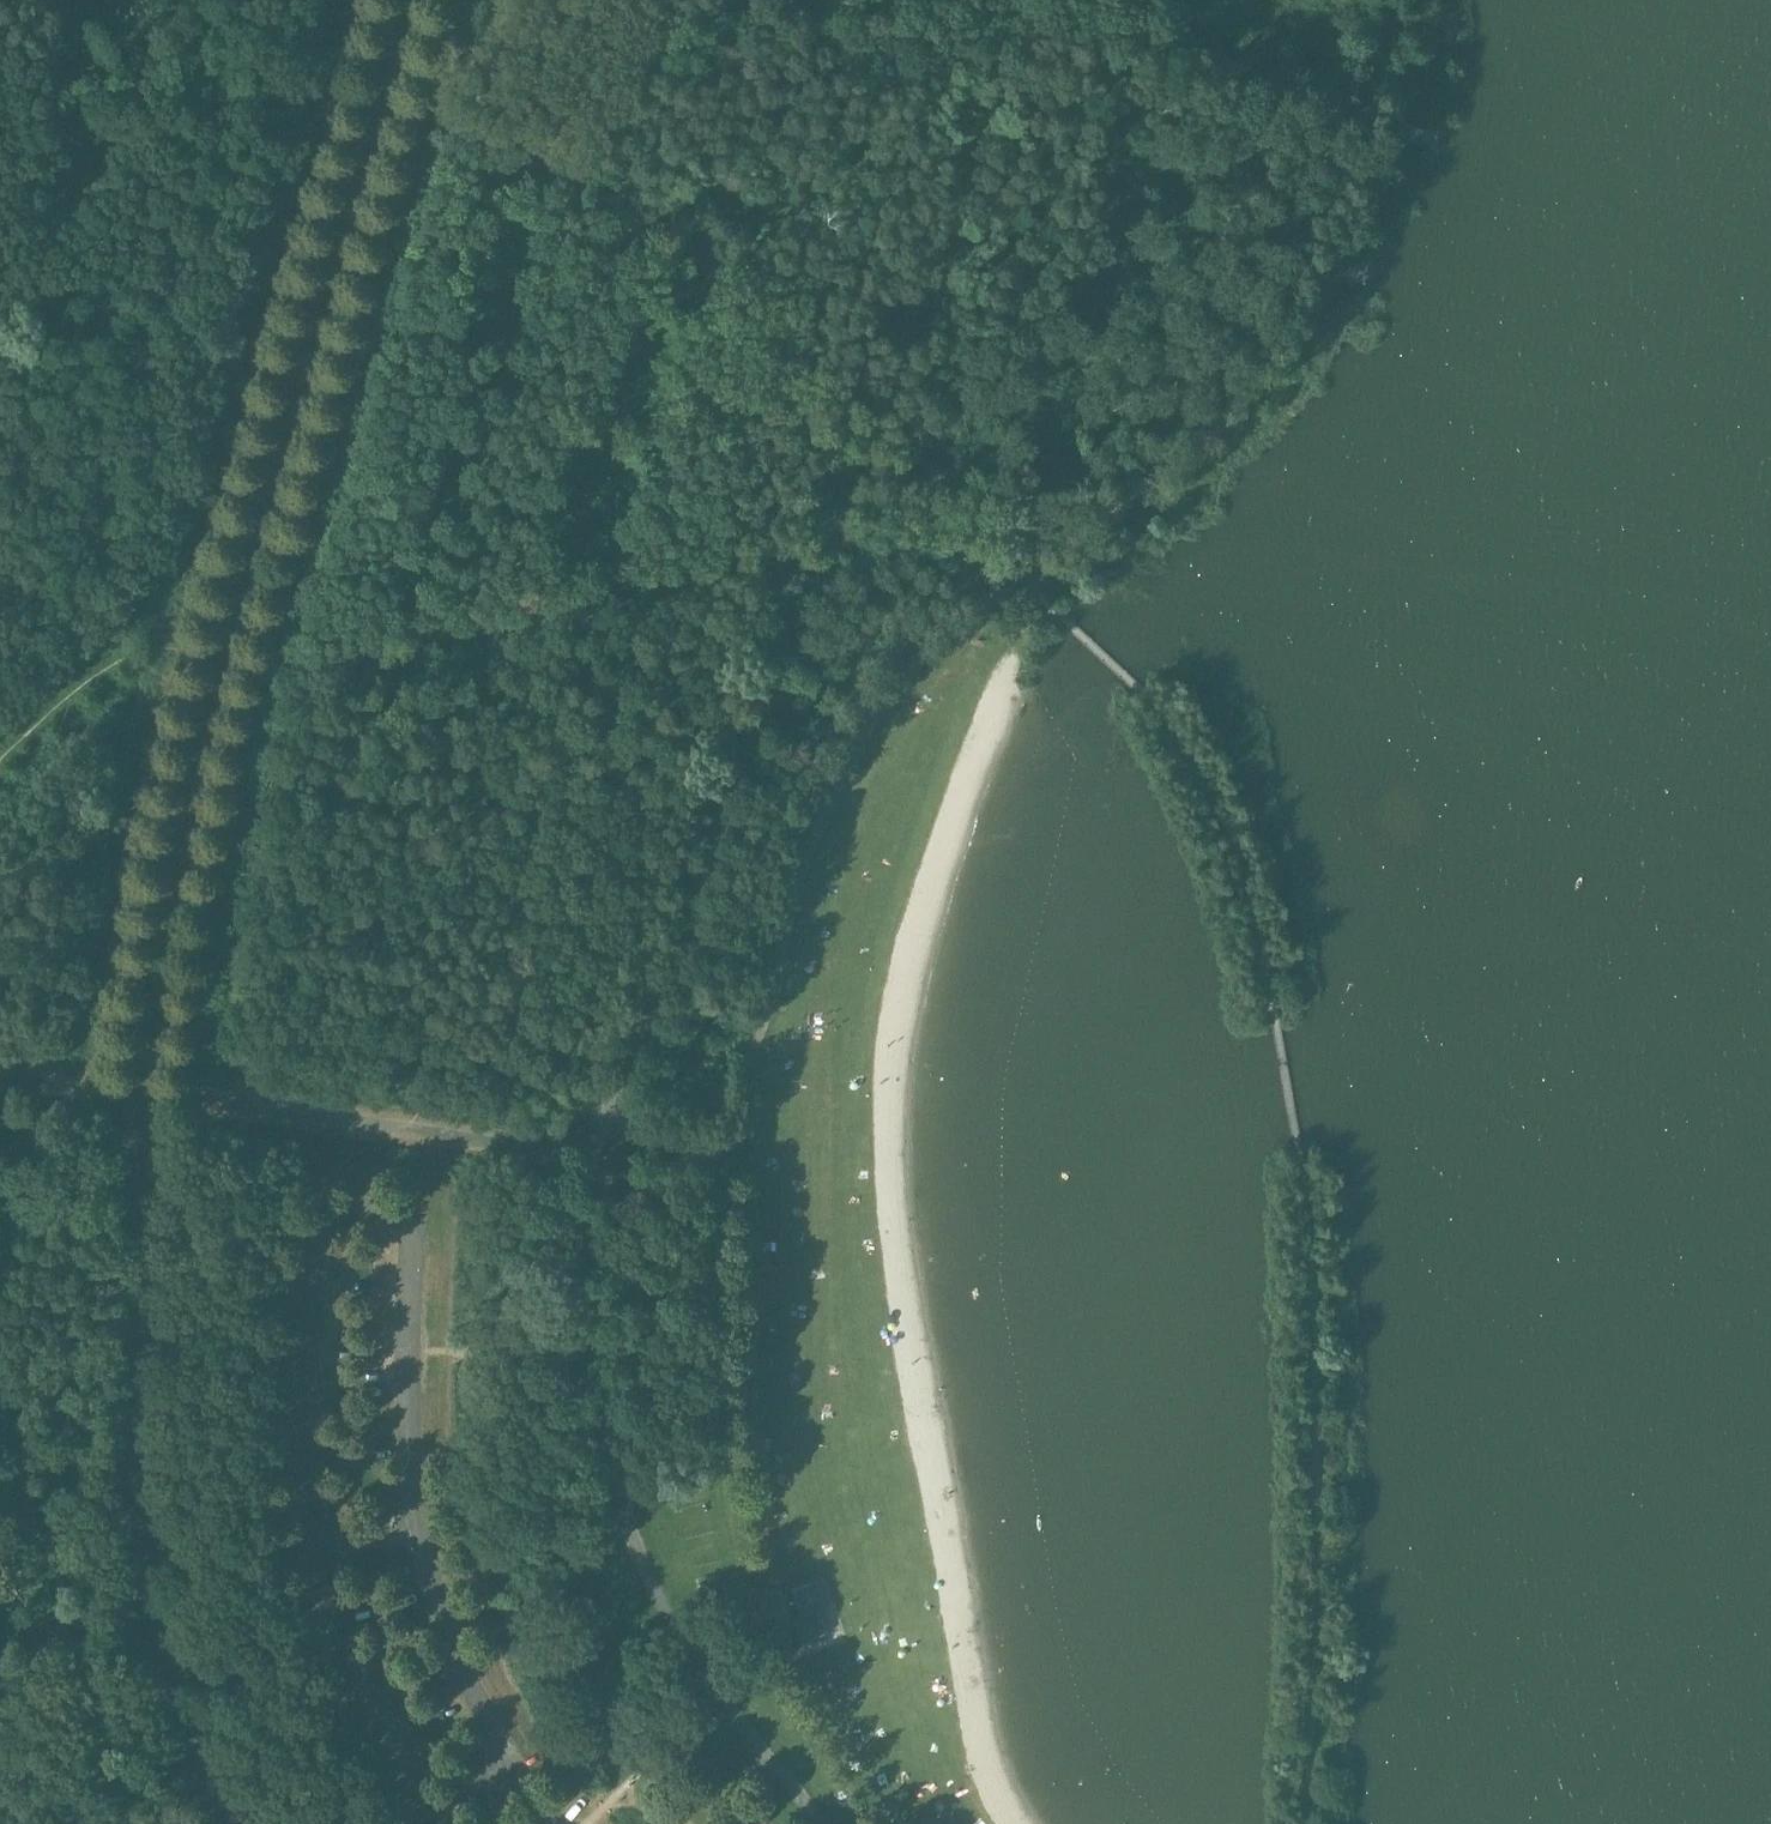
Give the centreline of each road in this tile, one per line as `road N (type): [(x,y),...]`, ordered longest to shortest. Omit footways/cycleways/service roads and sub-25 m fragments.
road 1 (unclassified): [(223,1823),(162,1639),(142,1543),(130,1357),(140,1092),(191,789),(400,0)]

